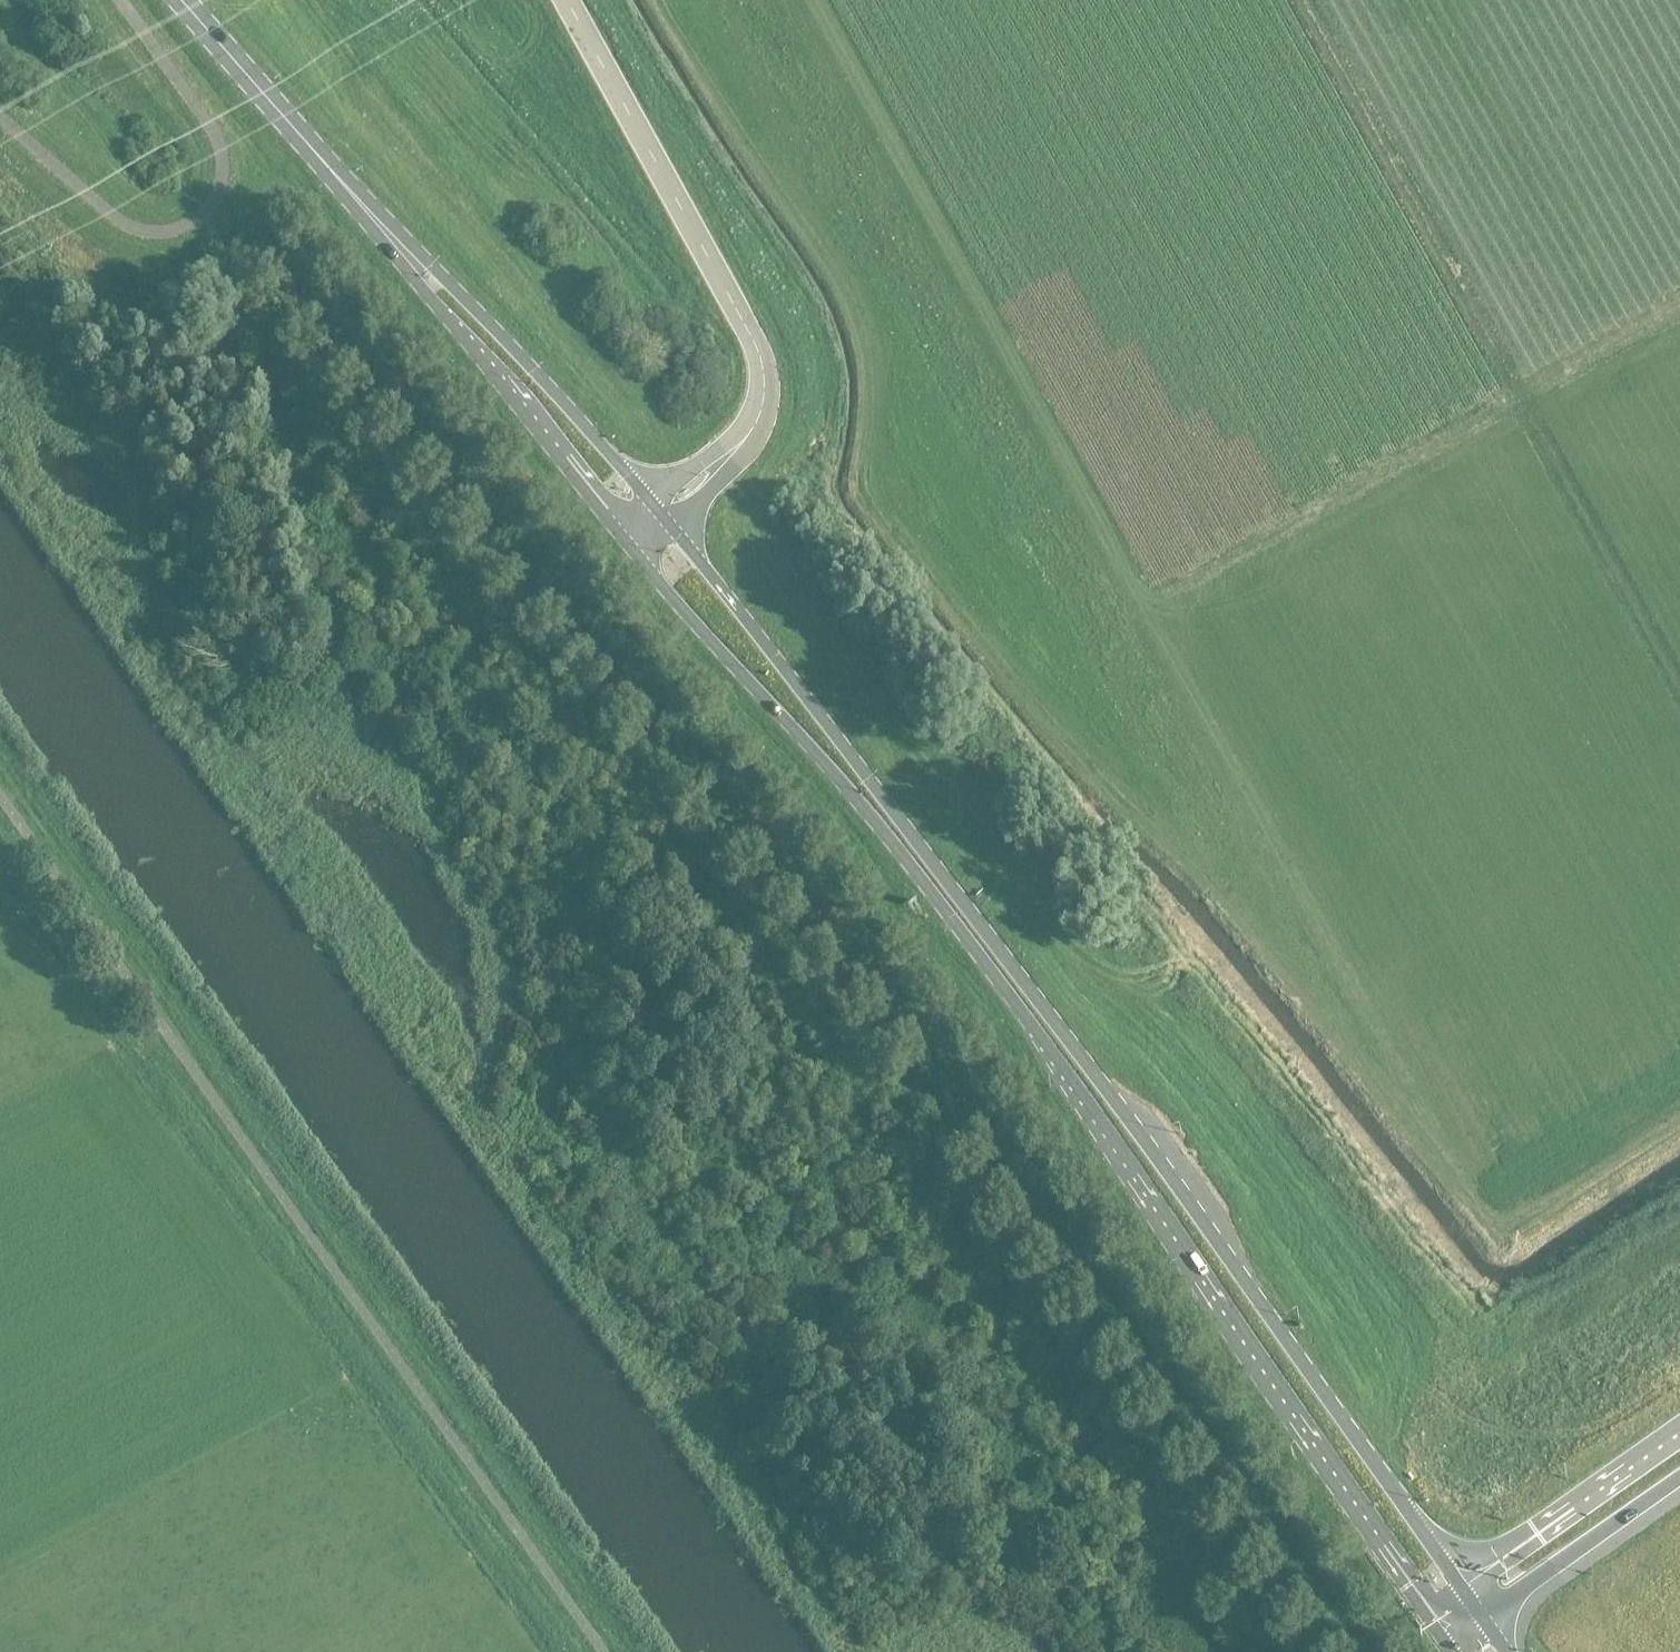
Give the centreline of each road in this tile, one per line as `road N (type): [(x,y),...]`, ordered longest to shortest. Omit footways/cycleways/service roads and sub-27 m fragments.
road 1 (secondary): [(630,540),(971,946),(1443,1628)]
road 2 (secondary): [(1461,1589),(820,714),(669,523)]
road 3 (tertiary): [(738,446),(767,394),(754,339),(569,0)]
road 4 (secondary): [(397,243),(630,540)]
road 5 (secondary): [(651,501),(505,341),(397,243)]
road 6 (secondary): [(397,243),(180,0)]
road 7 (motorway): [(1679,1432),(1461,1589)]
road 8 (motorway): [(1482,1617),(1679,1478)]

